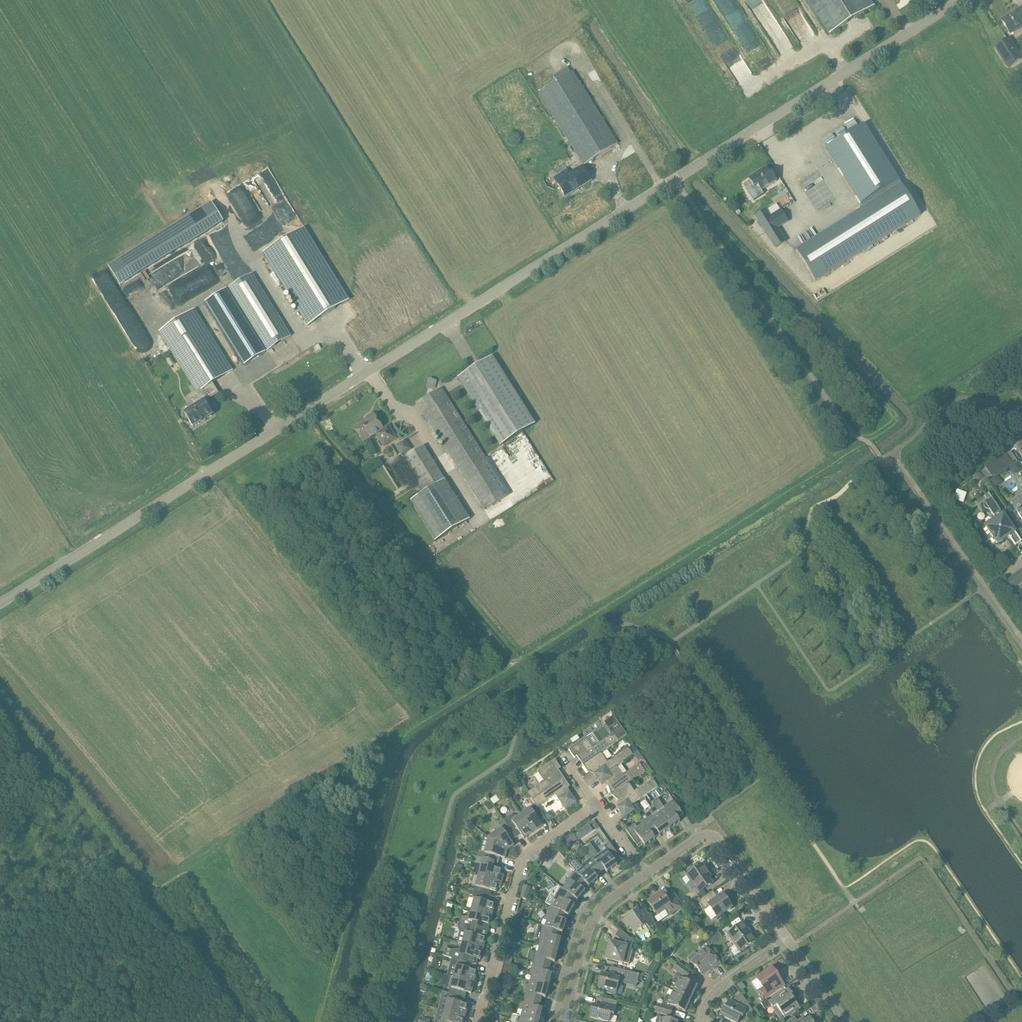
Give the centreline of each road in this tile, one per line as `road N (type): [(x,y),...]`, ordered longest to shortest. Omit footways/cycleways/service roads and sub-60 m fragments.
road 1 (unclassified): [(0,603),(960,0)]
road 2 (residential): [(477,1021),(520,860),(596,805)]
road 3 (residential): [(563,1021),(597,914),(644,875)]
road 4 (residential): [(788,939),(708,835)]
road 5 (residential): [(699,1021),(713,993),(788,939)]

